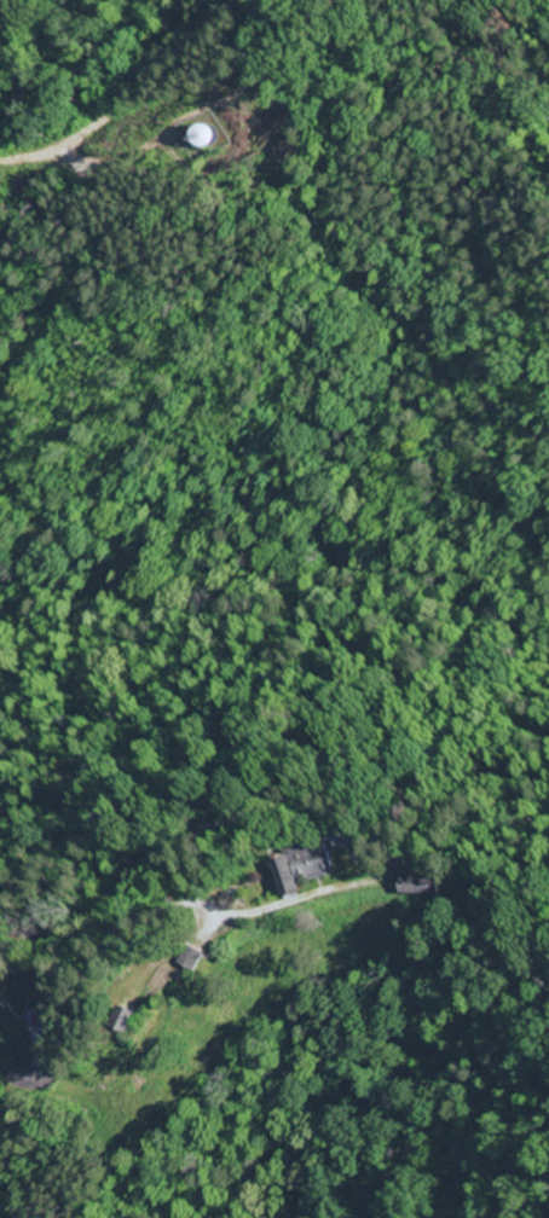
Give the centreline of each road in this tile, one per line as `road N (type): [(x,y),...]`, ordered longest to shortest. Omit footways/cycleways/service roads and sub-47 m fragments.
road 1 (residential): [(548,725),(427,726),(249,665),(173,701),(109,782),(25,835),(0,839)]
road 2 (residential): [(197,0),(157,80),(79,144)]
road 3 (residential): [(0,61),(50,81),(82,80),(117,53),(142,0)]

